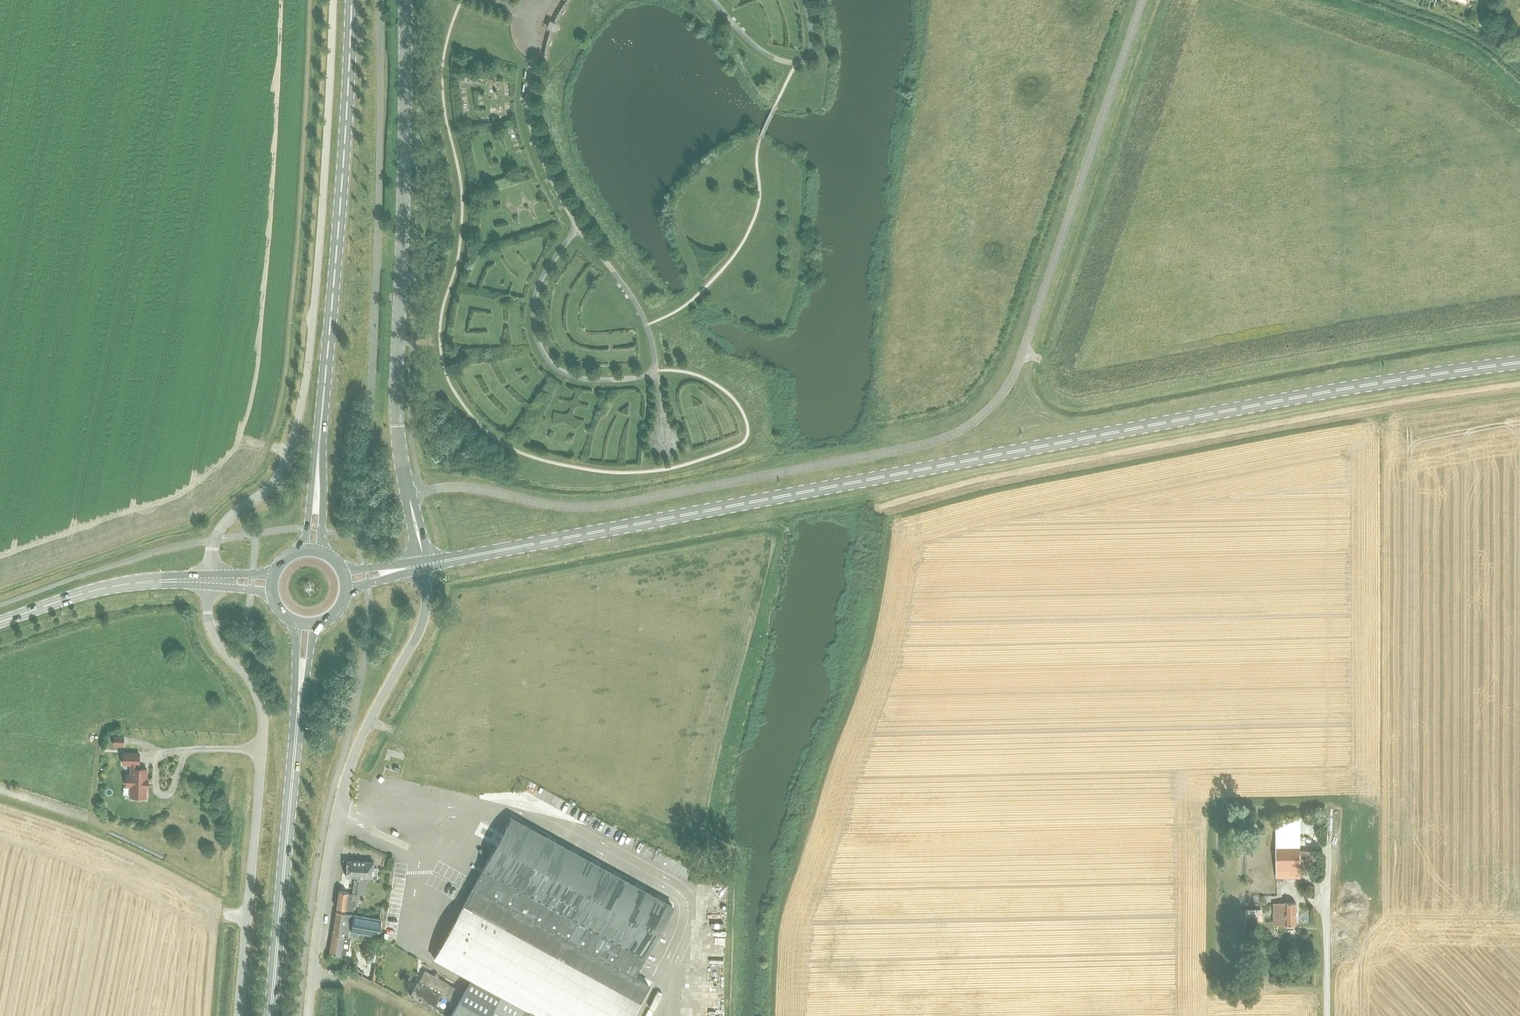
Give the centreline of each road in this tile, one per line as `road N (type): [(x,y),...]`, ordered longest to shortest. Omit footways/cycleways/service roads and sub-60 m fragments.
road 1 (secondary): [(1519,364),(424,564)]
road 2 (unclassified): [(210,581),(221,527),(276,480),(298,420),(320,249),(332,0)]
road 3 (unclassified): [(424,564),(397,426),(405,0)]
road 4 (secondary): [(353,0),(317,494)]
road 5 (unclassified): [(308,1015),(340,797),(359,742),(421,627),(424,564)]
road 6 (unclassified): [(238,1015),(263,719),(257,692),(210,629),(210,581)]
road 7 (secondary): [(270,1015),(299,696)]
road 8 (secondary): [(0,623),(120,586),(210,581)]
road 9 (residential): [(1326,1015),(1328,852)]

